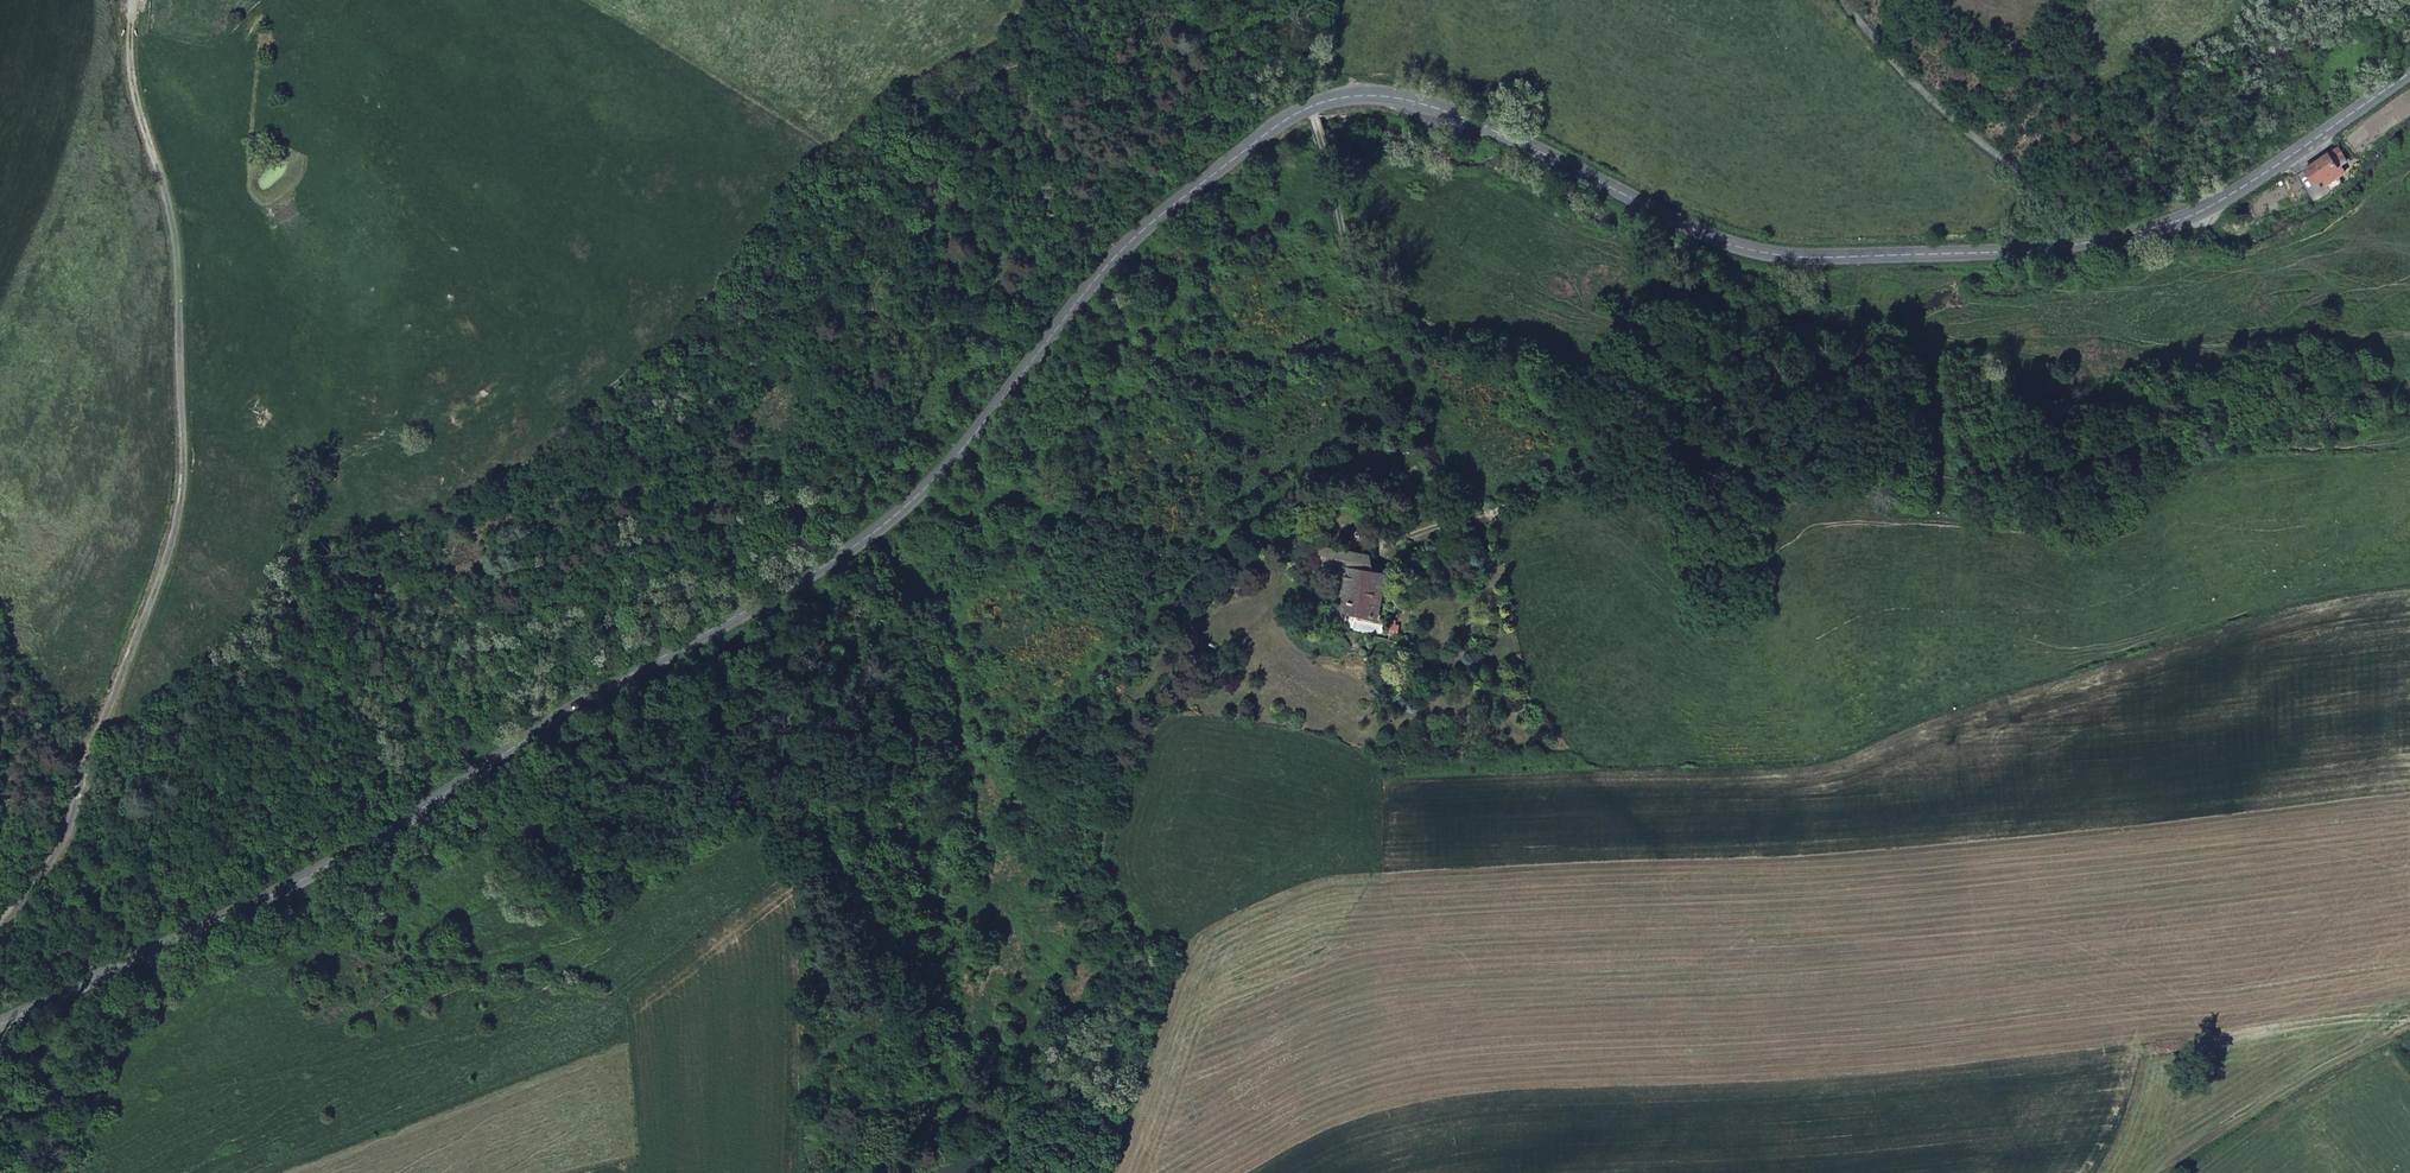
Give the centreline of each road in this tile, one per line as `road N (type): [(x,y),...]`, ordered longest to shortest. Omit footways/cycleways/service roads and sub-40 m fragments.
road 1 (secondary): [(2409,73),(2187,218),(2115,237),(1980,253),(1776,255),(1706,234),(1430,106),(1365,95),(1308,107),(1121,251),(947,467),(841,556),(558,718),(394,828),(0,1025)]
road 2 (track): [(1384,550),(1680,449),(1698,429),(1694,414),(1667,396),(1439,333),(1373,293),(1353,265),(1308,107)]
road 3 (track): [(621,1010),(630,1172)]

